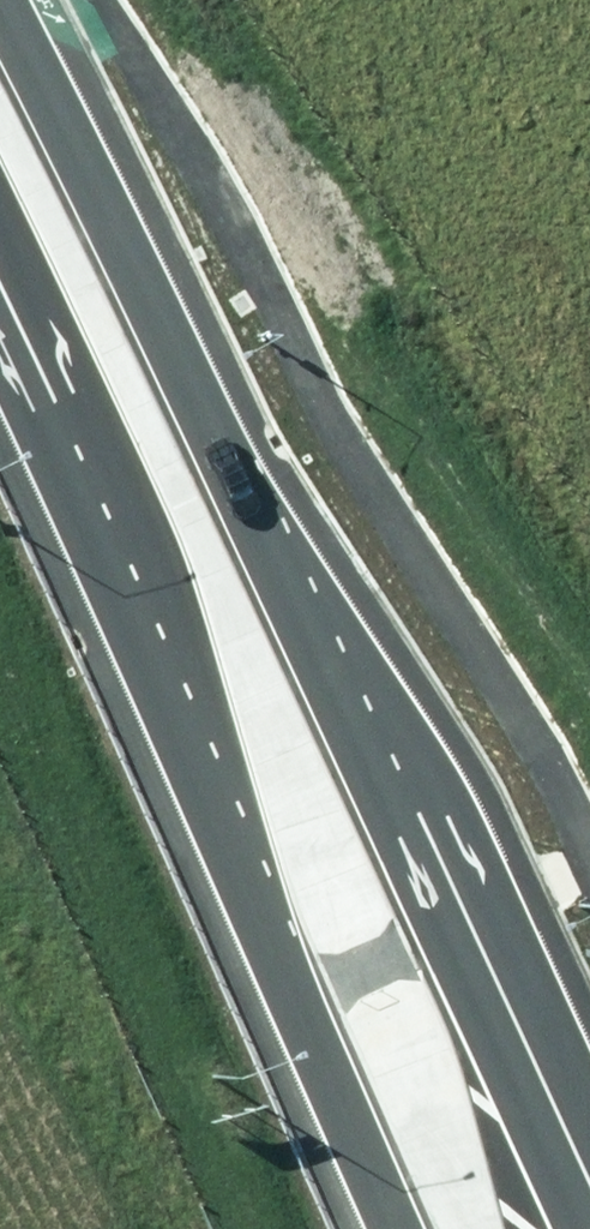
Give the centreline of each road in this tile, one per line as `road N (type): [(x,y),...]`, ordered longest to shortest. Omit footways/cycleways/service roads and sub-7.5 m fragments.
road 1 (trunk): [(29,0),(107,165),(381,655),(589,1128)]
road 2 (trunk): [(388,1228),(0,309)]

